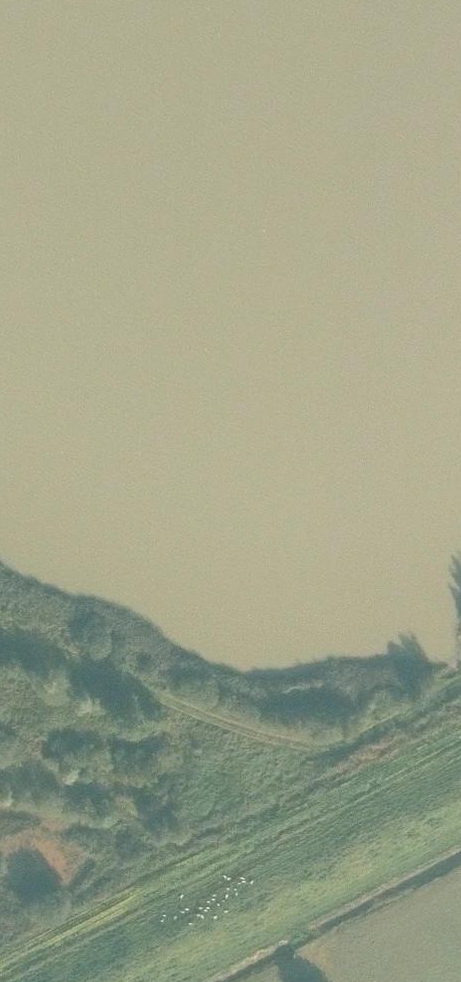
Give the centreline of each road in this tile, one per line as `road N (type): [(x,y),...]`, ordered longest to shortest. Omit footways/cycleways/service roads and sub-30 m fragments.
road 1 (track): [(460,680),(354,740),(284,742),(0,629)]

